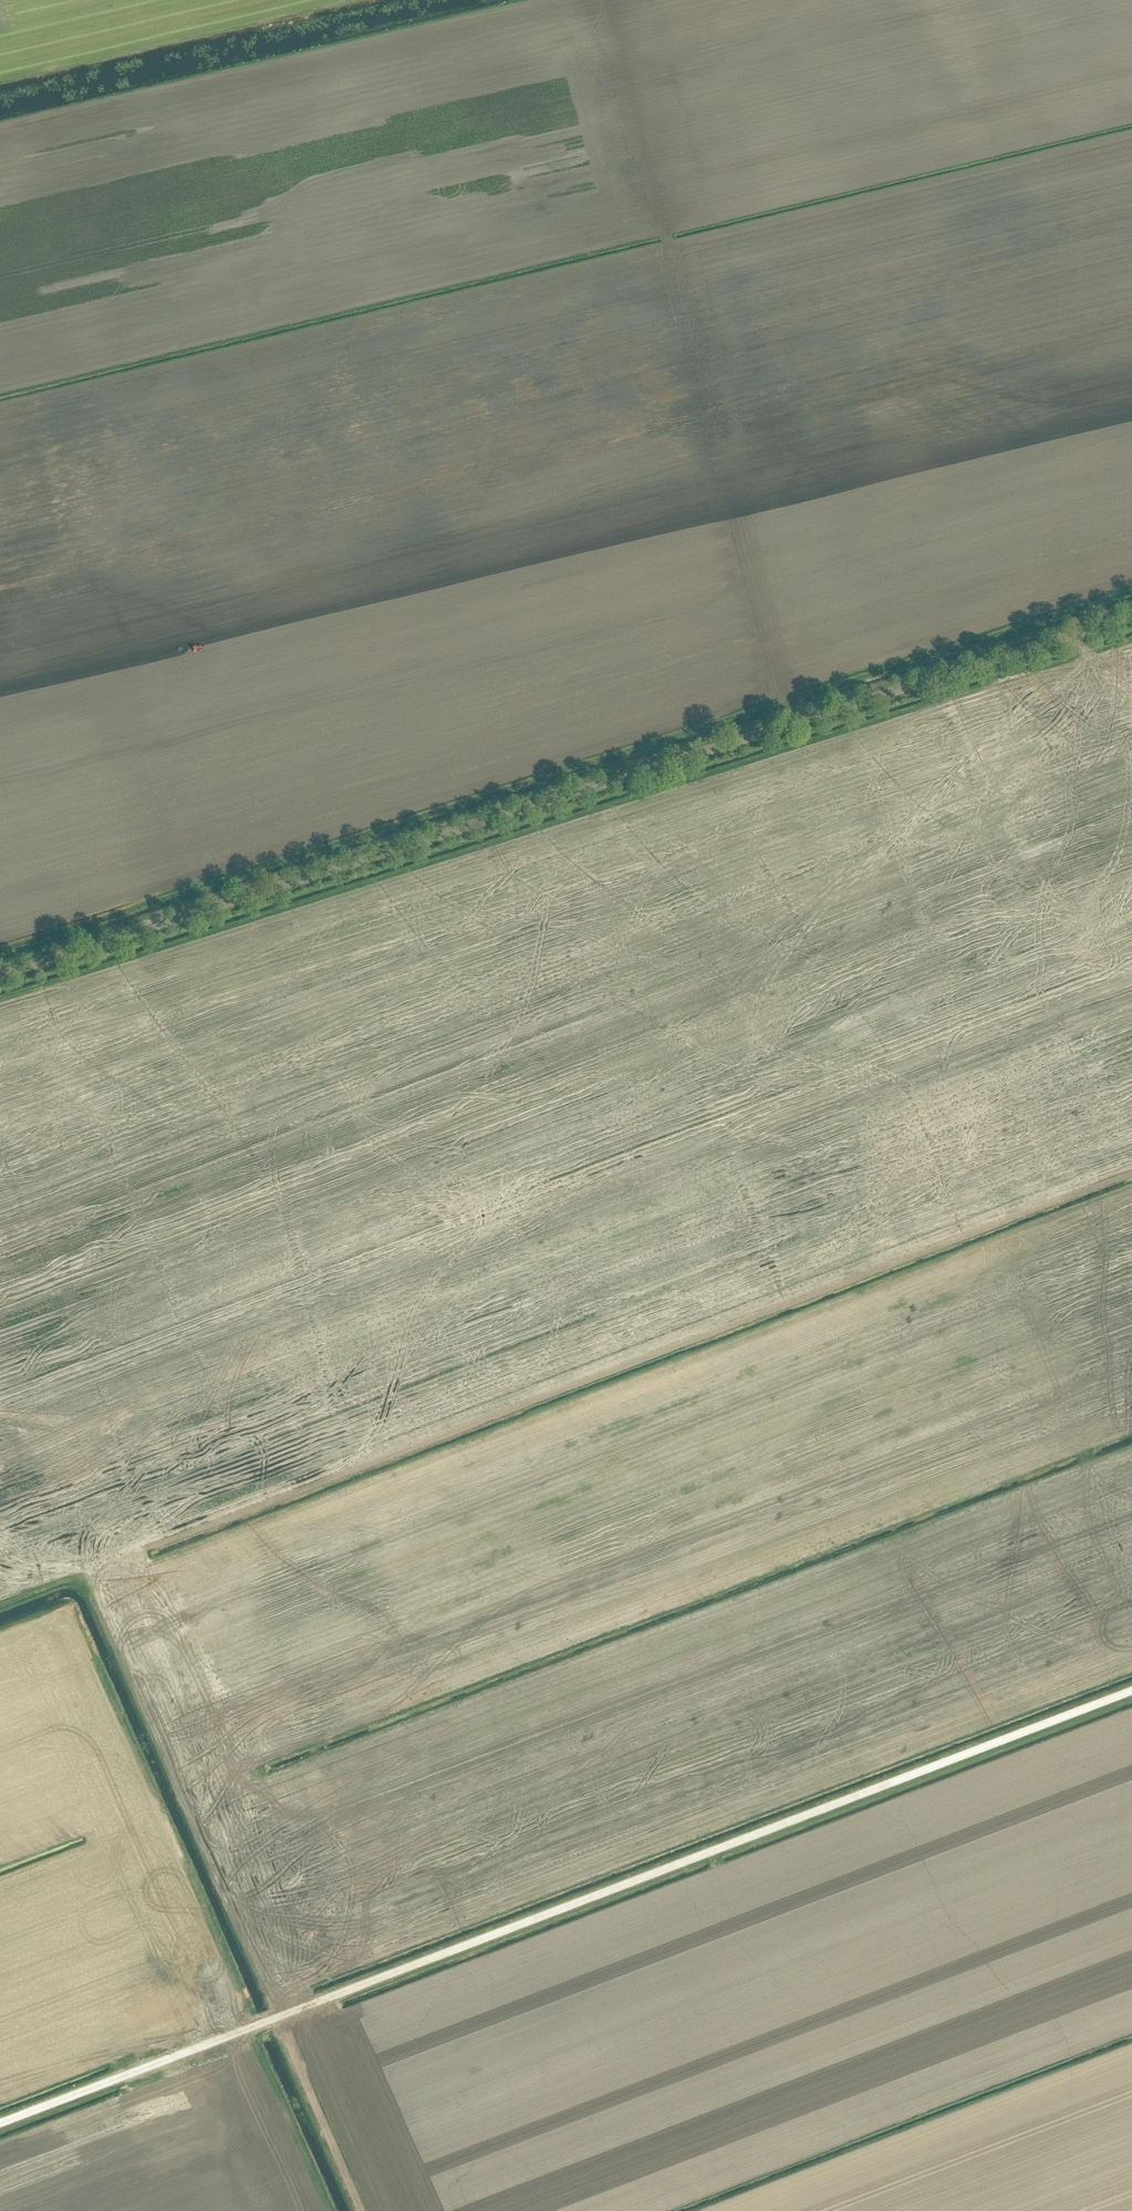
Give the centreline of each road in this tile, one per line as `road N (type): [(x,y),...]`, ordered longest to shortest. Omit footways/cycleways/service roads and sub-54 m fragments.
road 1 (unclassified): [(0,983),(1131,617)]

